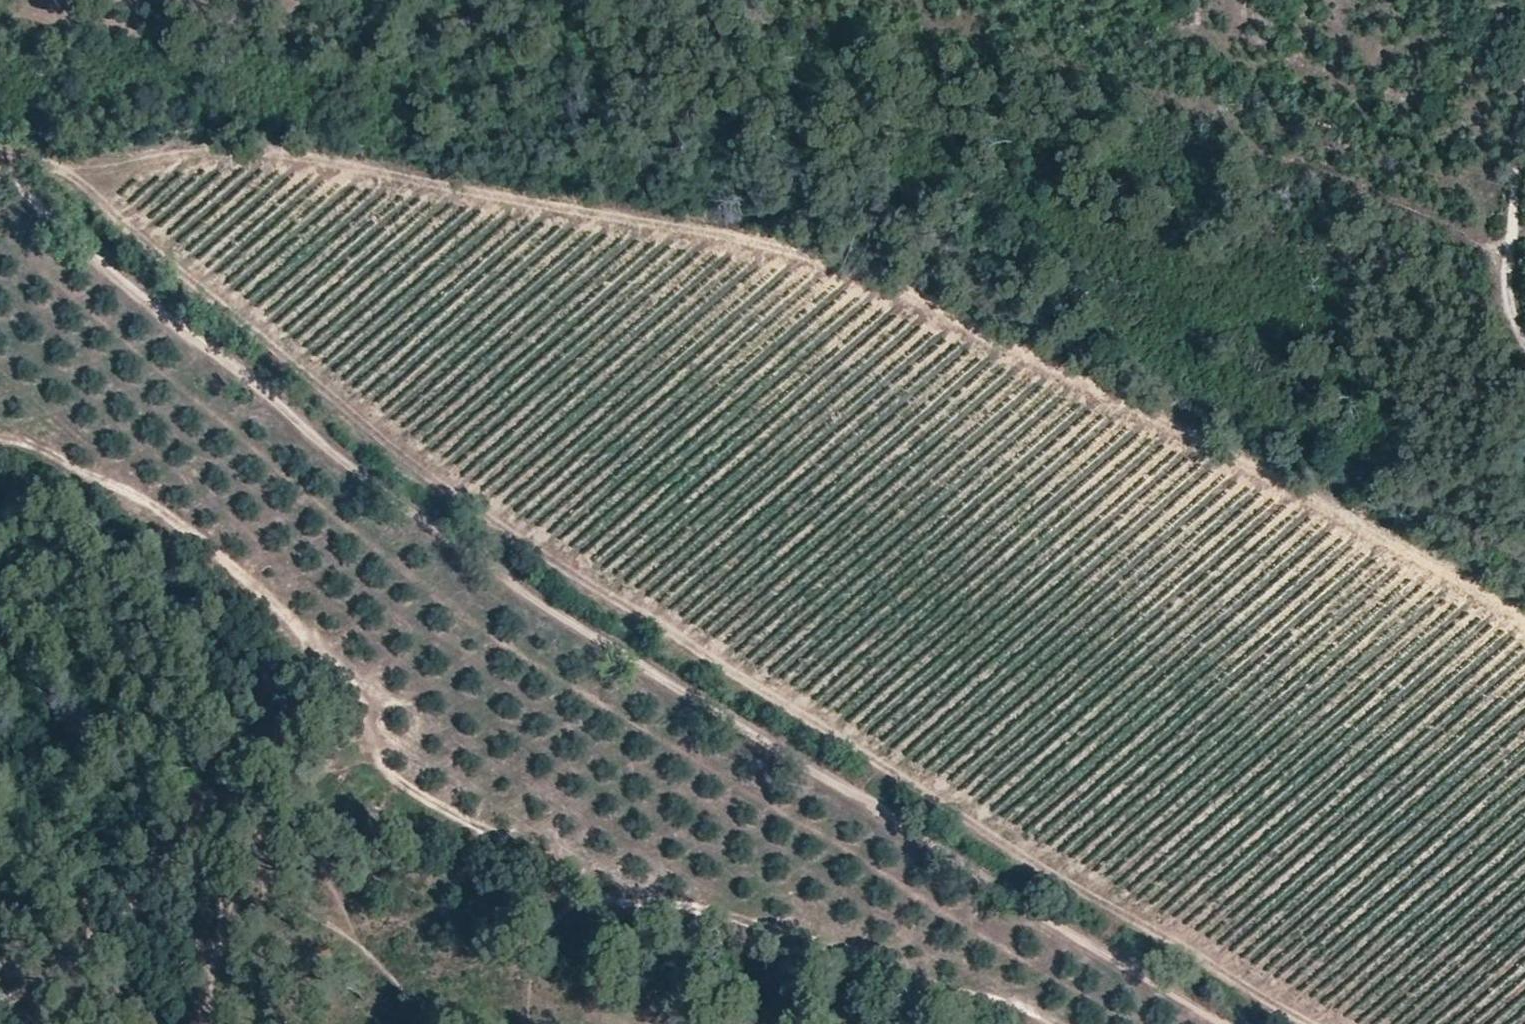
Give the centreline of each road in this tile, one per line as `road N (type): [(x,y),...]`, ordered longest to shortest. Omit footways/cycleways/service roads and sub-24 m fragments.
road 1 (track): [(1230,1023),(879,816),(449,537),(268,393),(0,154)]

